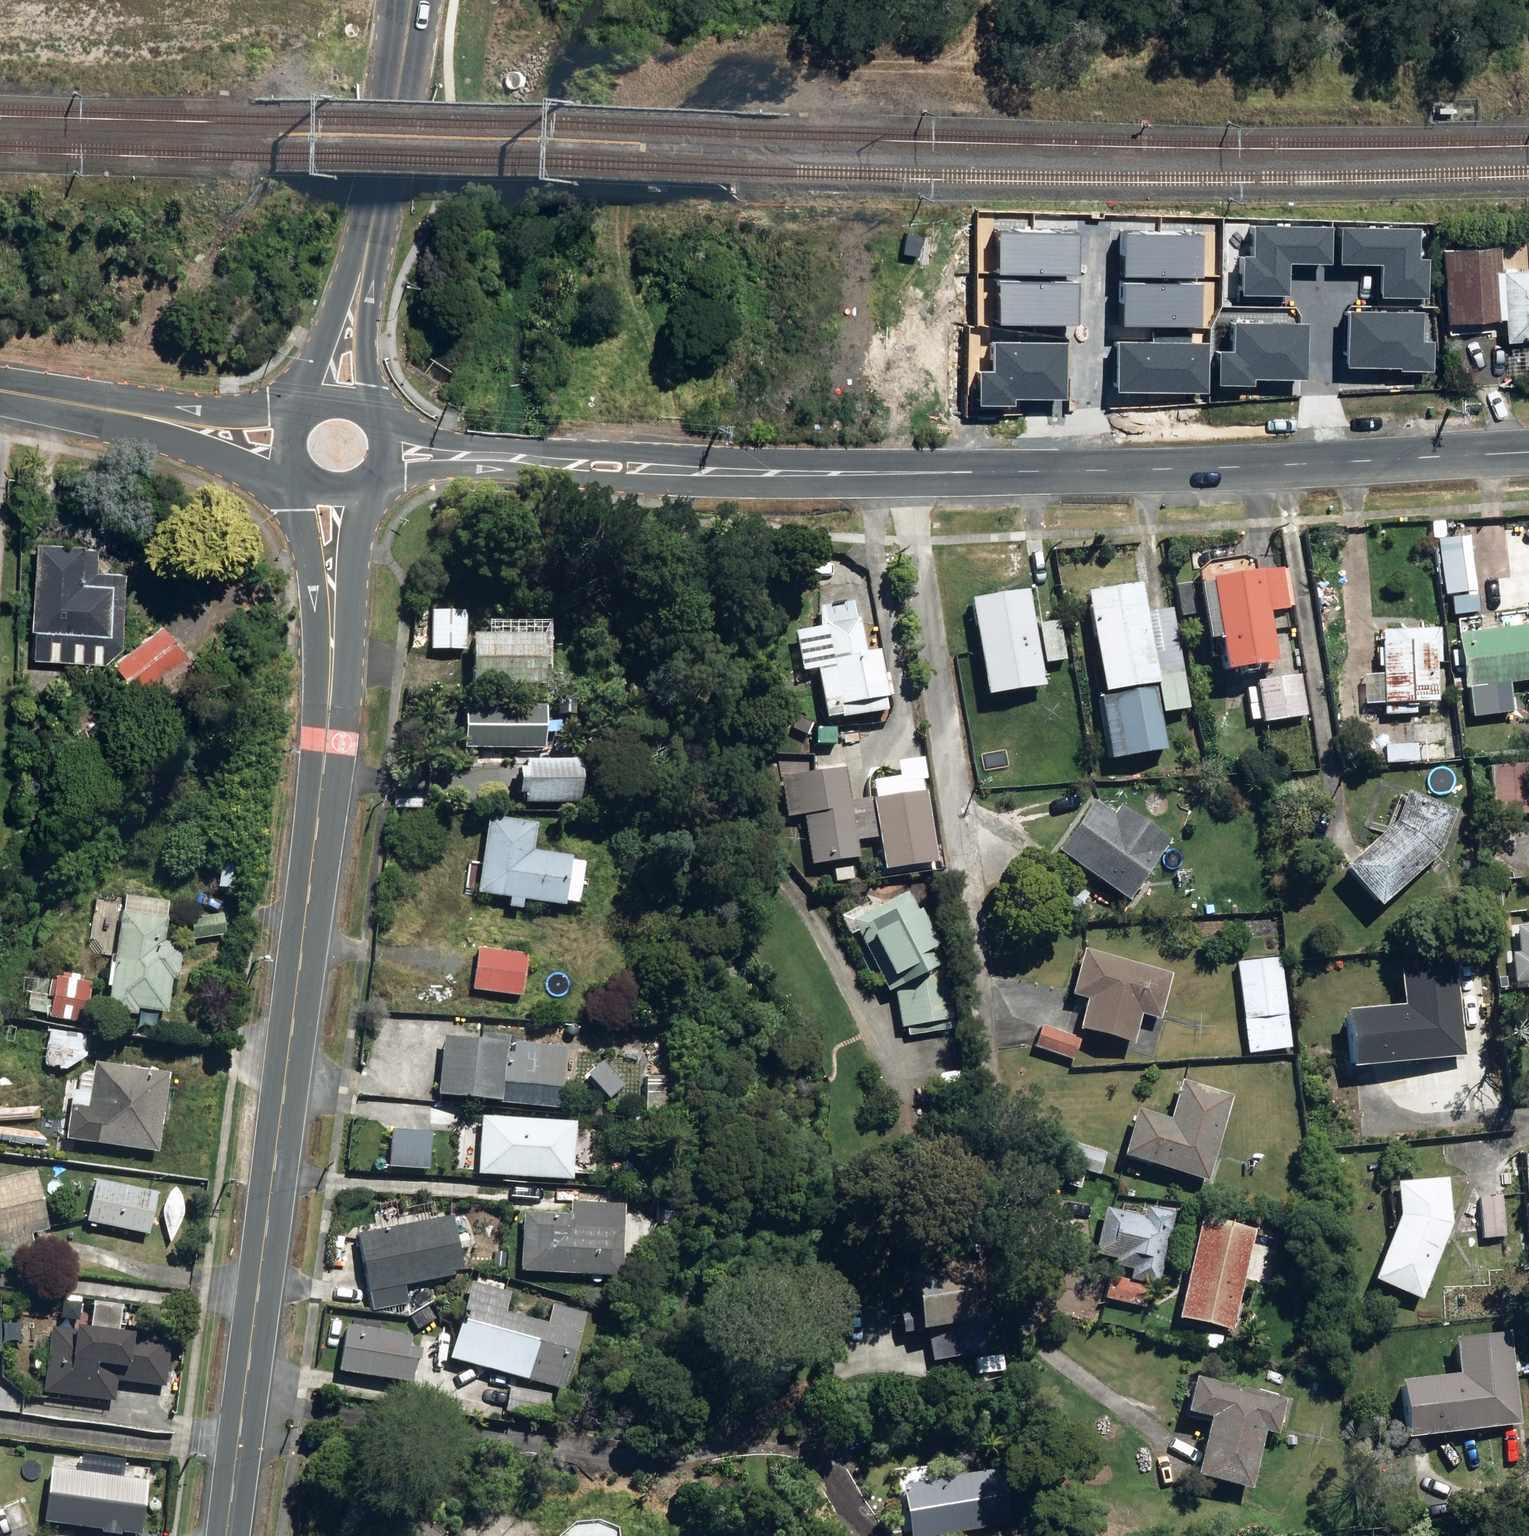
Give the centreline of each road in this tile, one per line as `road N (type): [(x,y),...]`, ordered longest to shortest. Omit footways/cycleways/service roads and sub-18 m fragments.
road 1 (tertiary): [(331,736),(224,1535)]
road 2 (residential): [(829,474),(1076,473),(1528,451)]
road 3 (residential): [(376,419),(462,445),(829,474)]
road 4 (residential): [(829,474),(681,482),(459,471),(373,481)]
road 5 (tertiary): [(331,736),(318,683),(305,485)]
road 6 (tertiary): [(363,489),(349,687),(331,736)]
road 7 (tertiary): [(405,0),(368,238)]
road 8 (tertiary): [(306,410),(368,238)]
road 9 (tertiary): [(368,238),(374,416)]
road 10 (residential): [(301,481),(142,416)]
road 11 (residential): [(142,416),(303,412)]
road 12 (residential): [(0,393),(142,416)]

